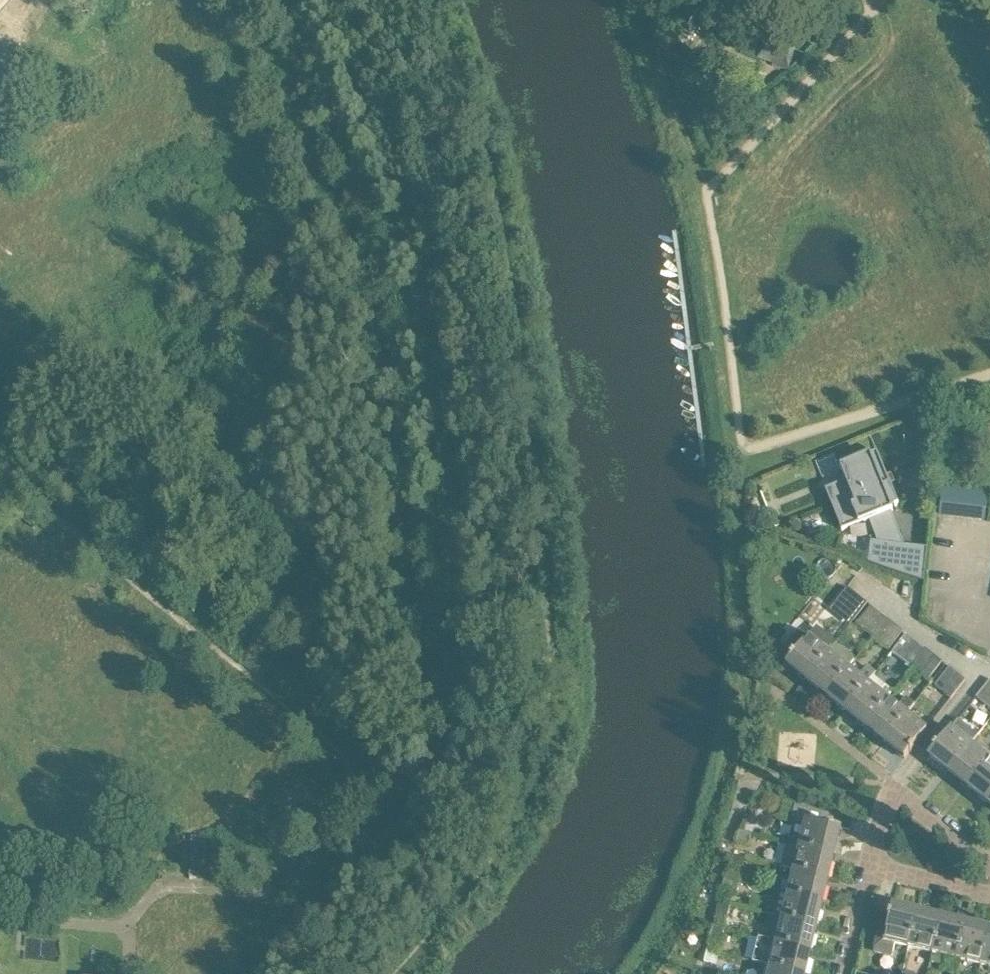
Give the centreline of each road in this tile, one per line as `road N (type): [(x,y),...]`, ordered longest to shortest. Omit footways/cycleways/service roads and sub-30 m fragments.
road 1 (residential): [(989,865),(894,789)]
road 2 (residential): [(989,894),(872,867)]

